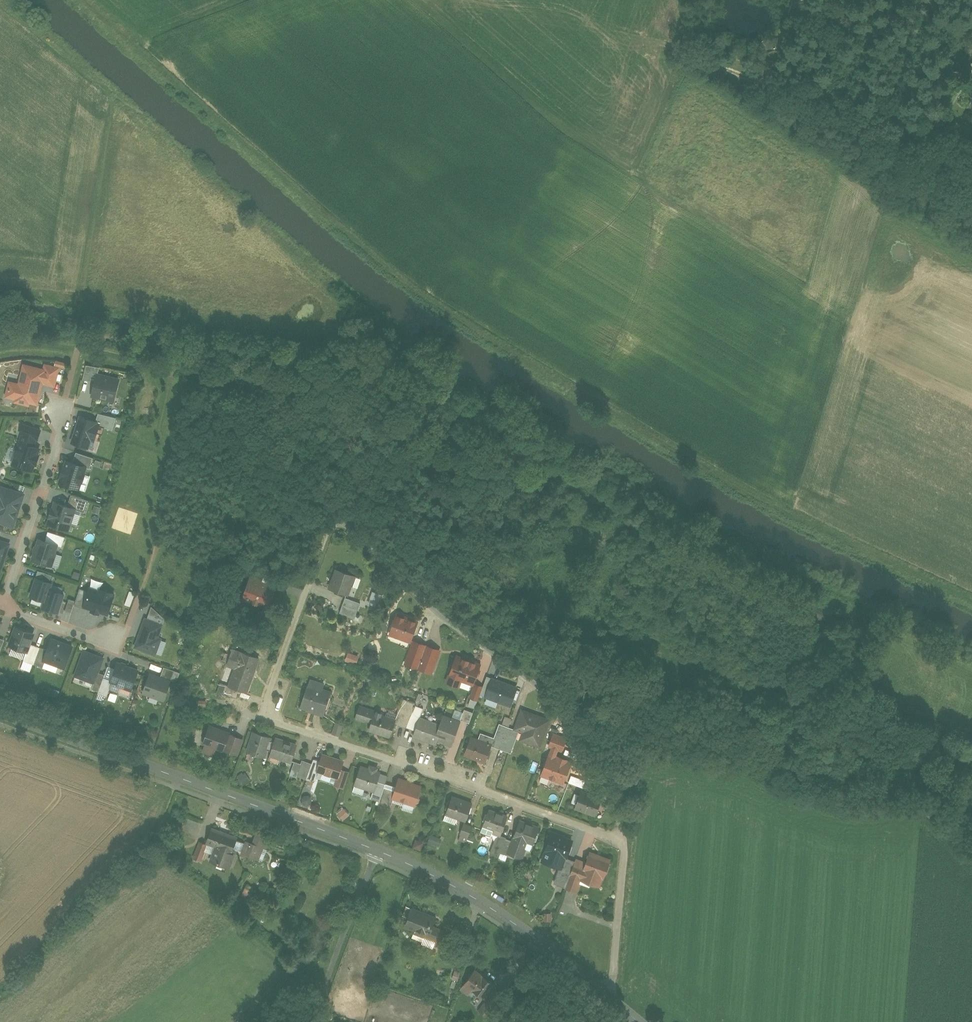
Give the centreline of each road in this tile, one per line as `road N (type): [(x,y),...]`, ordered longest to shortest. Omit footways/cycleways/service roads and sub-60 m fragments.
road 1 (residential): [(342,538),(319,539),(266,702),(272,713),(286,725),(622,841)]
road 2 (residential): [(622,841),(591,743),(550,696),(342,538)]
road 3 (tertiary): [(0,713),(376,850)]
road 4 (tertiary): [(376,850),(492,909),(608,997)]
road 5 (track): [(971,139),(738,69)]
road 6 (residential): [(66,413),(3,605)]
road 7 (residential): [(311,1021),(376,850)]
road 8 (residential): [(608,997),(622,841)]
road 9 (track): [(0,352),(151,367)]

